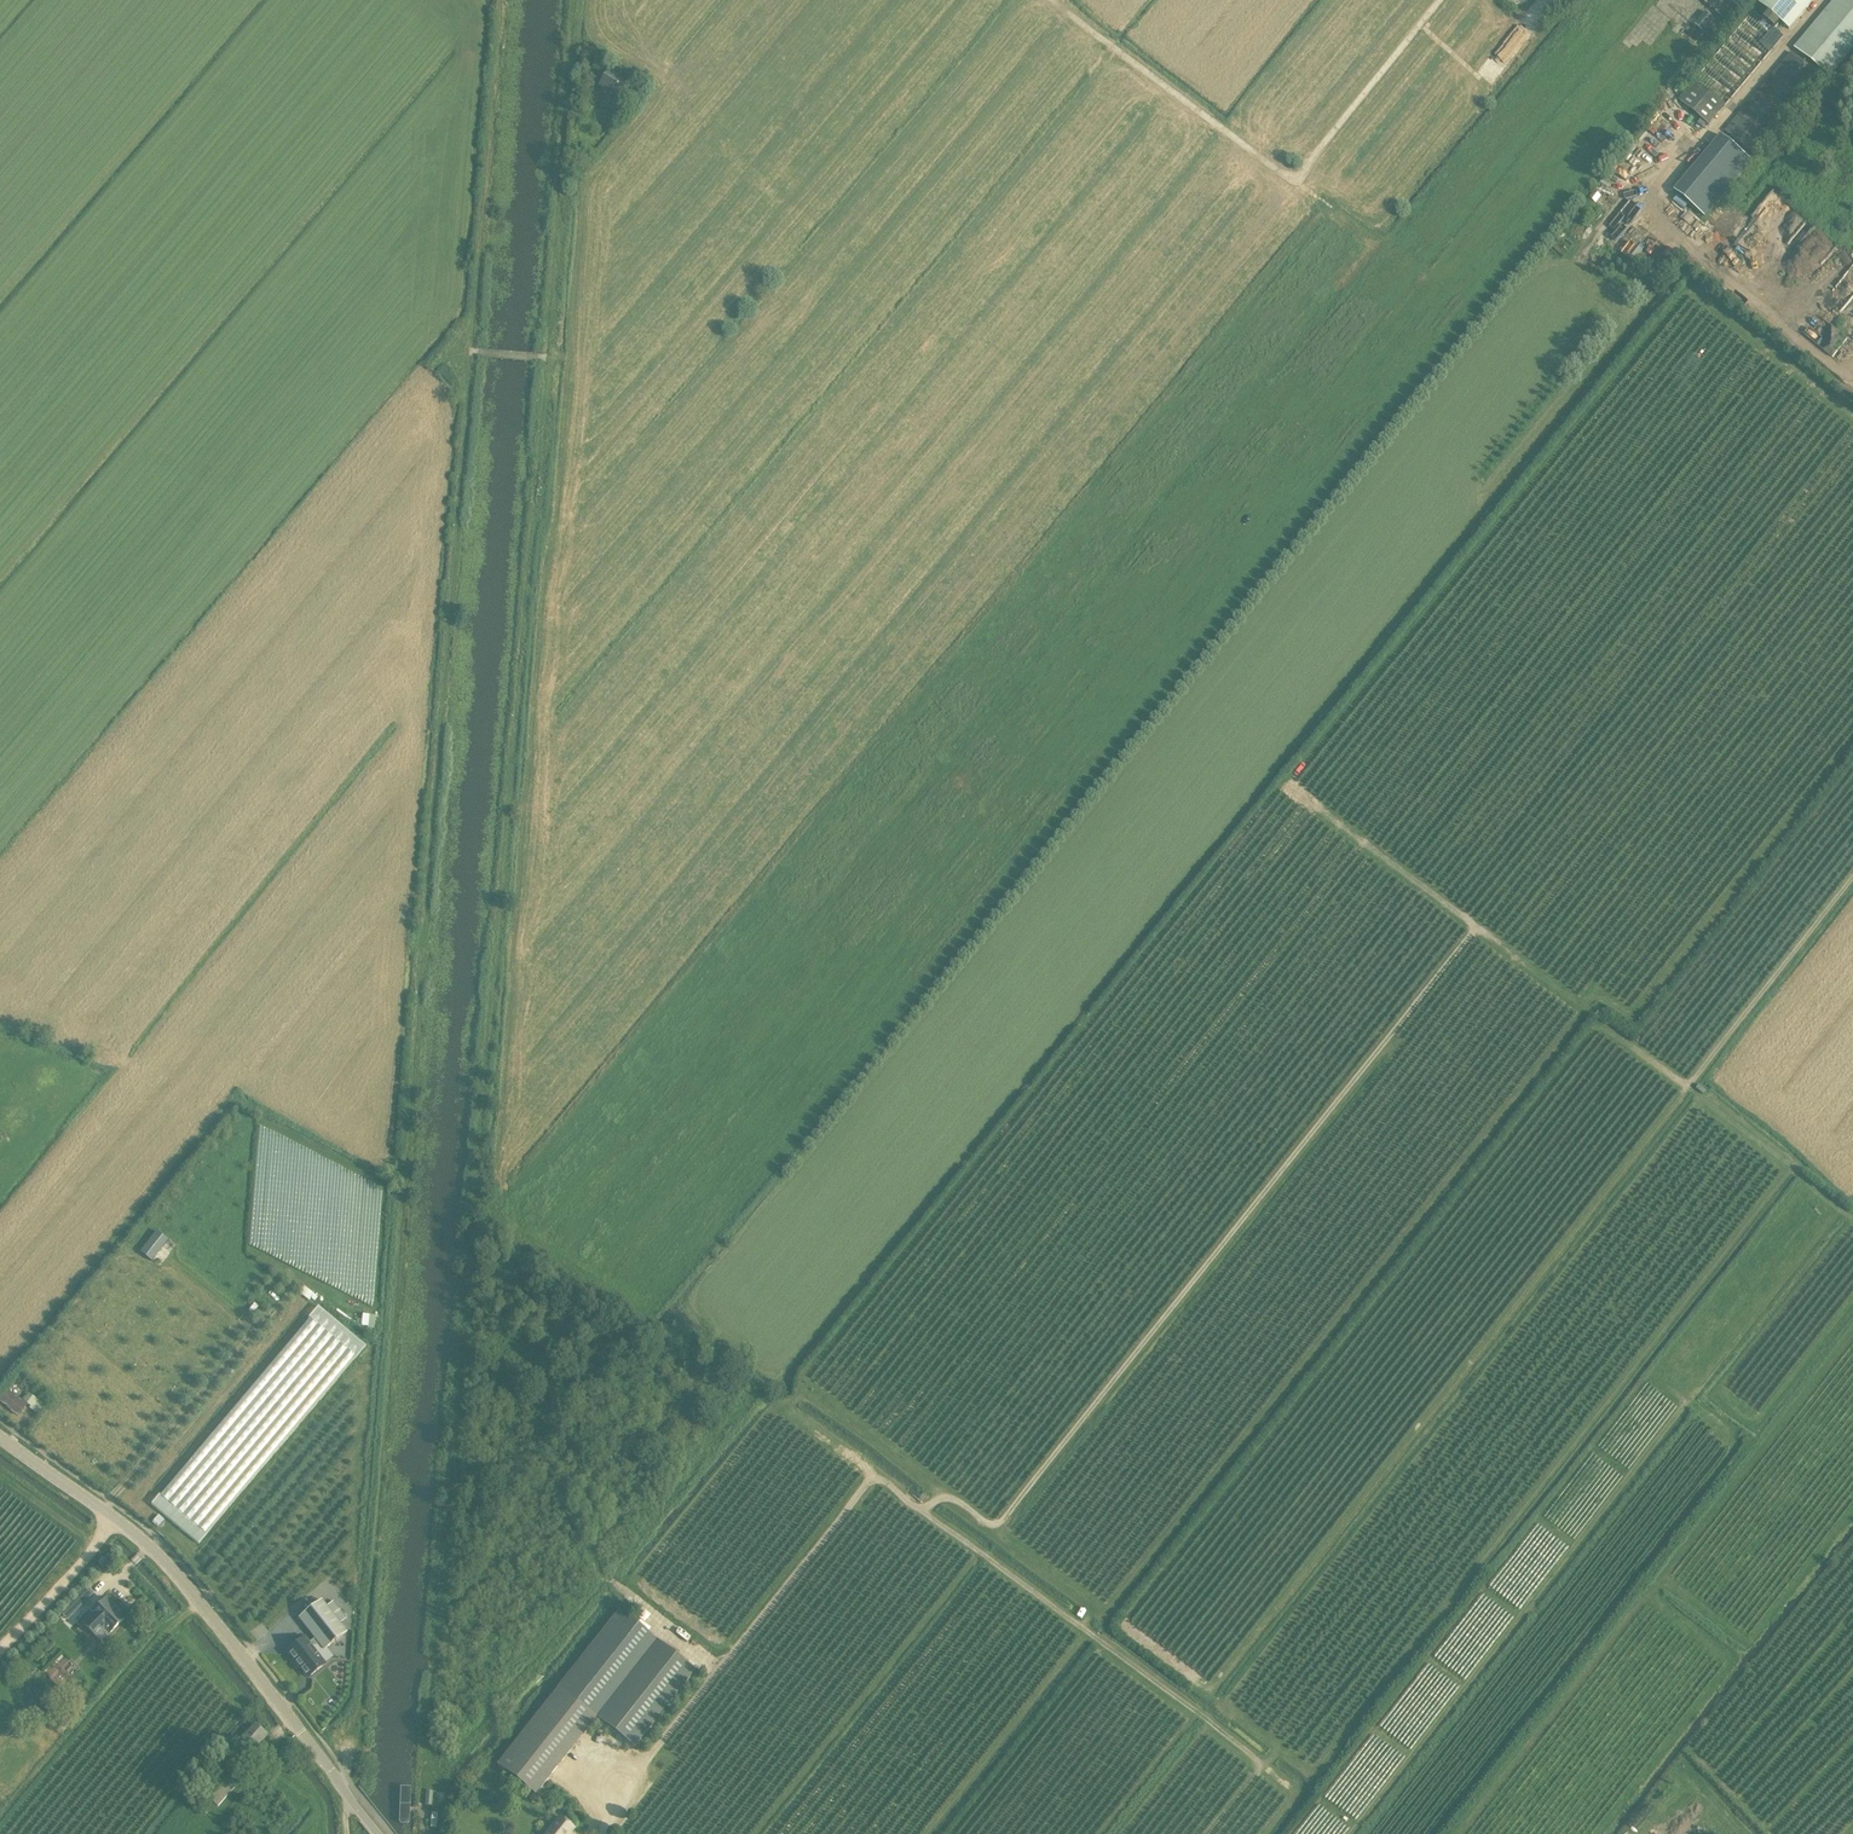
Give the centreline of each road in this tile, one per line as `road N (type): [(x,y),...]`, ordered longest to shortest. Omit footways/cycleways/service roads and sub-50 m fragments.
road 1 (track): [(458,1376),(545,356)]
road 2 (tertiary): [(381,1833),(171,1568),(0,1435)]
road 3 (track): [(1438,0),(1297,181),(1053,0)]
road 4 (track): [(575,0),(545,356)]
road 5 (track): [(1611,1029),(1852,1220)]
road 6 (track): [(1688,1086),(1852,875)]
road 7 (track): [(0,1649),(115,1520)]
road 8 (track): [(741,0),(631,128)]

